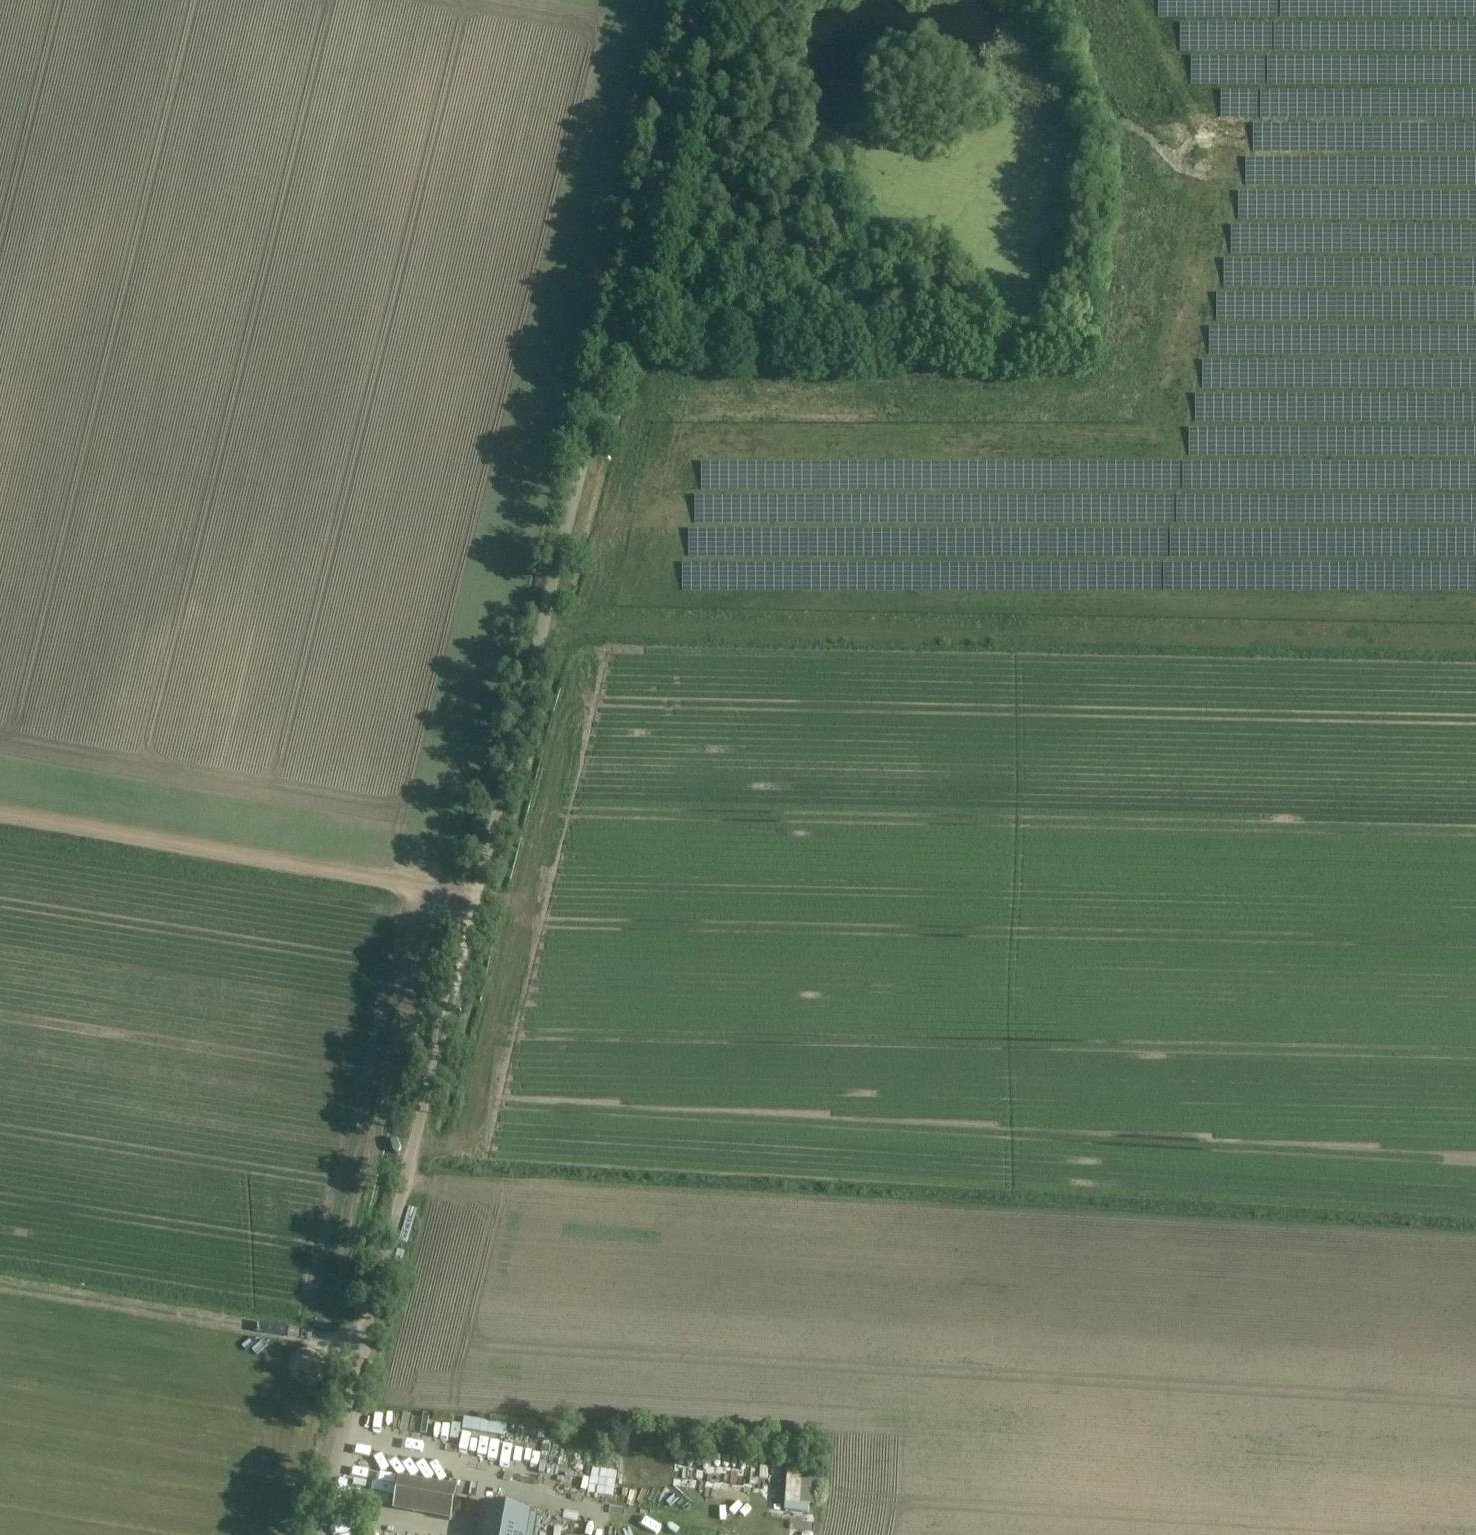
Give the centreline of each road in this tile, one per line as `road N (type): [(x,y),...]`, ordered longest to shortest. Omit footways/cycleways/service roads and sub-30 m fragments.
road 1 (track): [(483,873),(701,0)]
road 2 (unclassified): [(319,1534),(483,873)]
road 3 (track): [(479,890),(0,813)]
road 4 (track): [(365,1349),(0,1288)]

